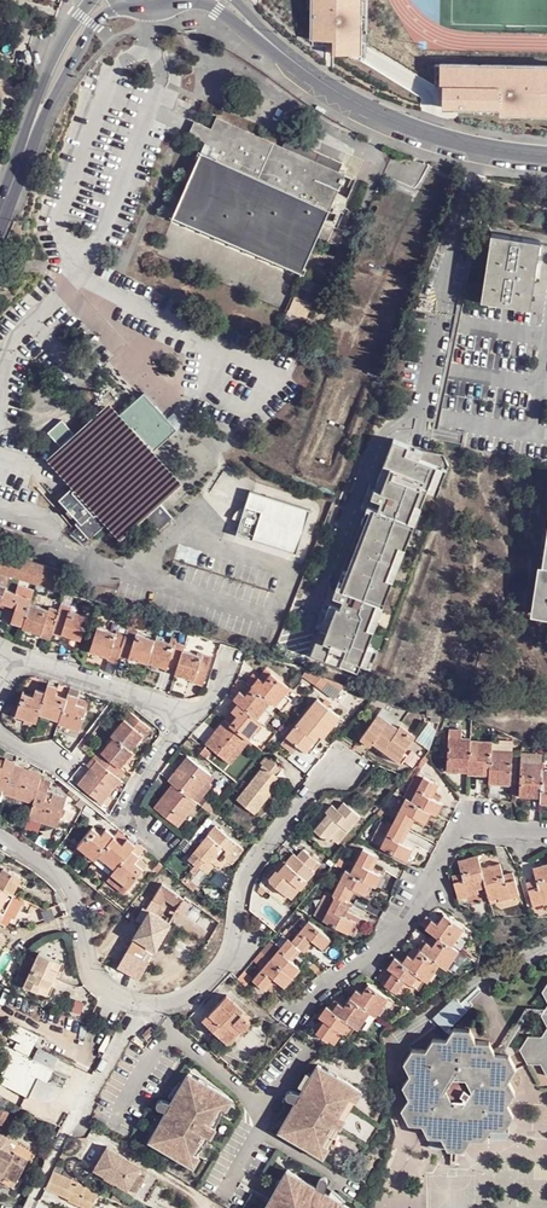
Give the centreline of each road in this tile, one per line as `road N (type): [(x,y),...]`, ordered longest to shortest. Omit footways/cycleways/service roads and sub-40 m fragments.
road 1 (residential): [(546,831),(475,825),(454,835),(402,928),(298,1018)]
road 2 (residential): [(153,1003),(186,998),(215,974),(255,858),(318,780),(339,767)]
road 3 (residential): [(266,41),(384,116),(480,146),(546,154)]
road 4 (residential): [(27,1207),(144,1002)]
road 5 (residential): [(0,834),(66,882),(99,981),(144,1002)]
road 6 (residential): [(23,658),(191,715)]
road 7 (residential): [(191,715),(128,810),(167,844)]
road 8 (tertiary): [(40,113),(91,26),(125,1)]
road 9 (tertiary): [(91,0),(56,54),(40,113)]
road 10 (residential): [(259,1113),(172,1027)]

